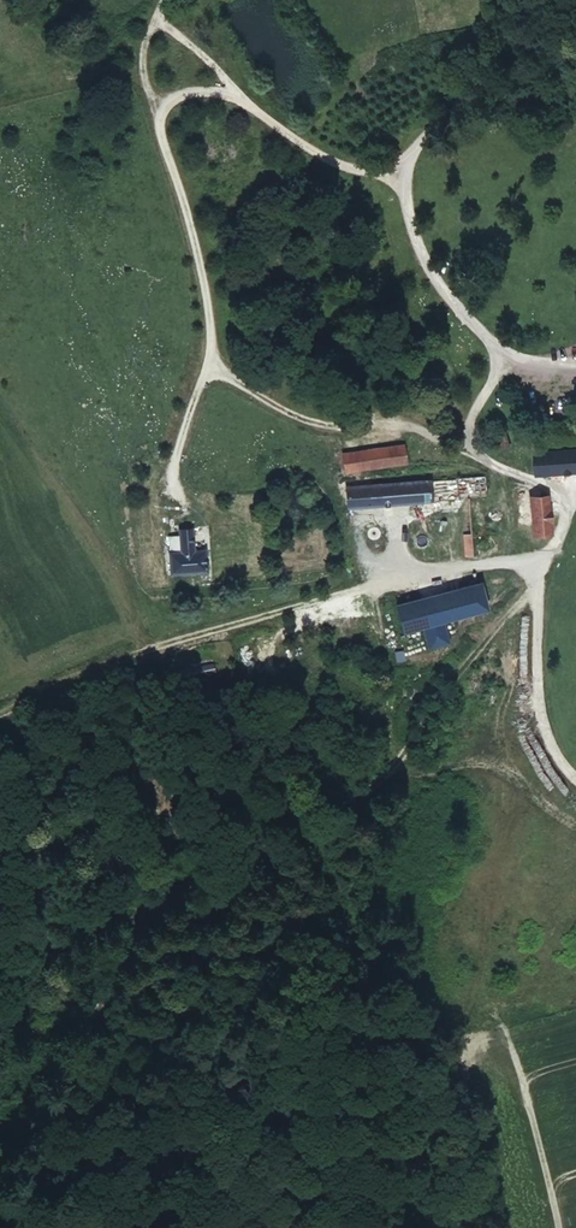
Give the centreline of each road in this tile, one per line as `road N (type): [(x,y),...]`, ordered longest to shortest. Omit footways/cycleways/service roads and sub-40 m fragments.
road 1 (track): [(26,1227),(102,1005),(141,929),(187,884),(315,834),(360,797),(416,738),(546,561)]
road 2 (track): [(0,715),(75,677),(258,616),(443,568),(546,561)]

